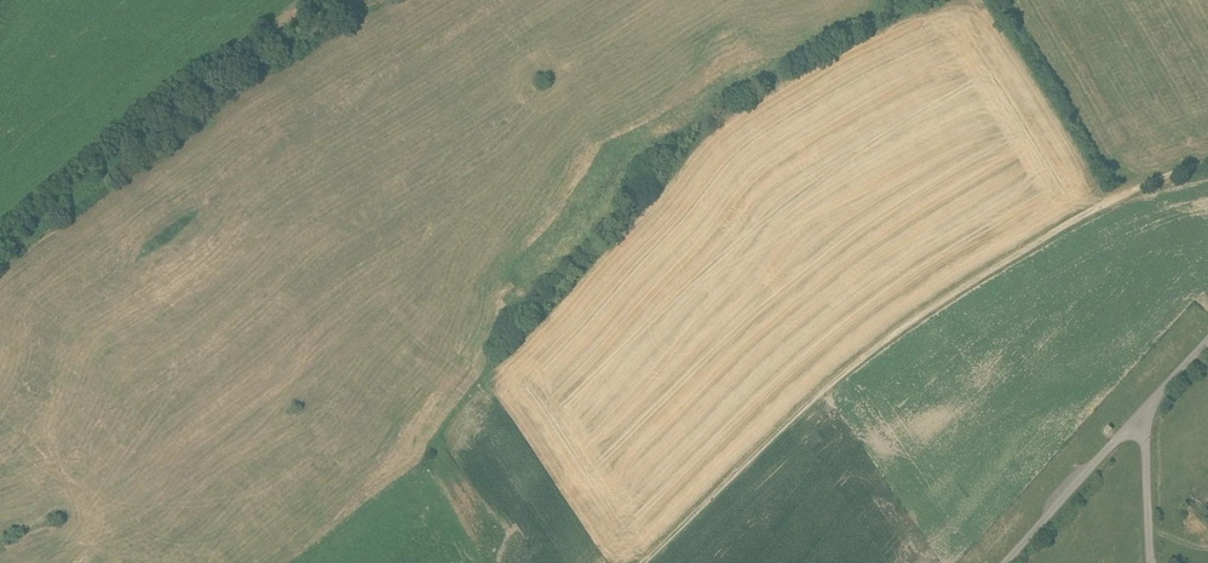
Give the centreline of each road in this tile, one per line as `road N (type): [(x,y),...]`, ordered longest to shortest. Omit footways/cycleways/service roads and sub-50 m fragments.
road 1 (track): [(643,562),(831,386),(907,326),(1077,218),(1207,162)]
road 2 (track): [(258,78),(0,271)]
road 3 (track): [(1207,341),(1006,562)]
road 4 (track): [(1135,422),(1145,440),(1151,562)]

